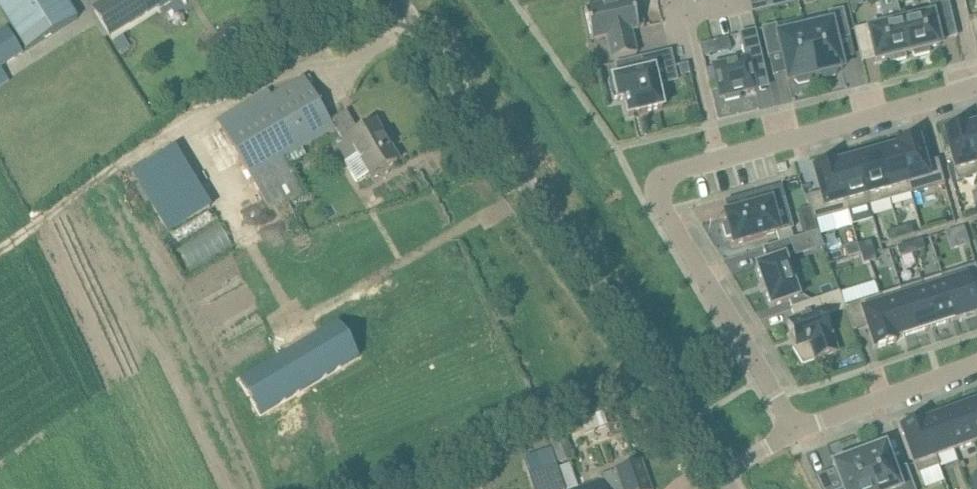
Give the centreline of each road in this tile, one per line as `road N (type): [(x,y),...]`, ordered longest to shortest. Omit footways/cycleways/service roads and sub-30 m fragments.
road 1 (residential): [(796,431),(660,201),(661,181),(676,171),(976,87)]
road 2 (unclassified): [(726,478),(544,205),(394,0)]
road 3 (residential): [(976,366),(796,431)]

